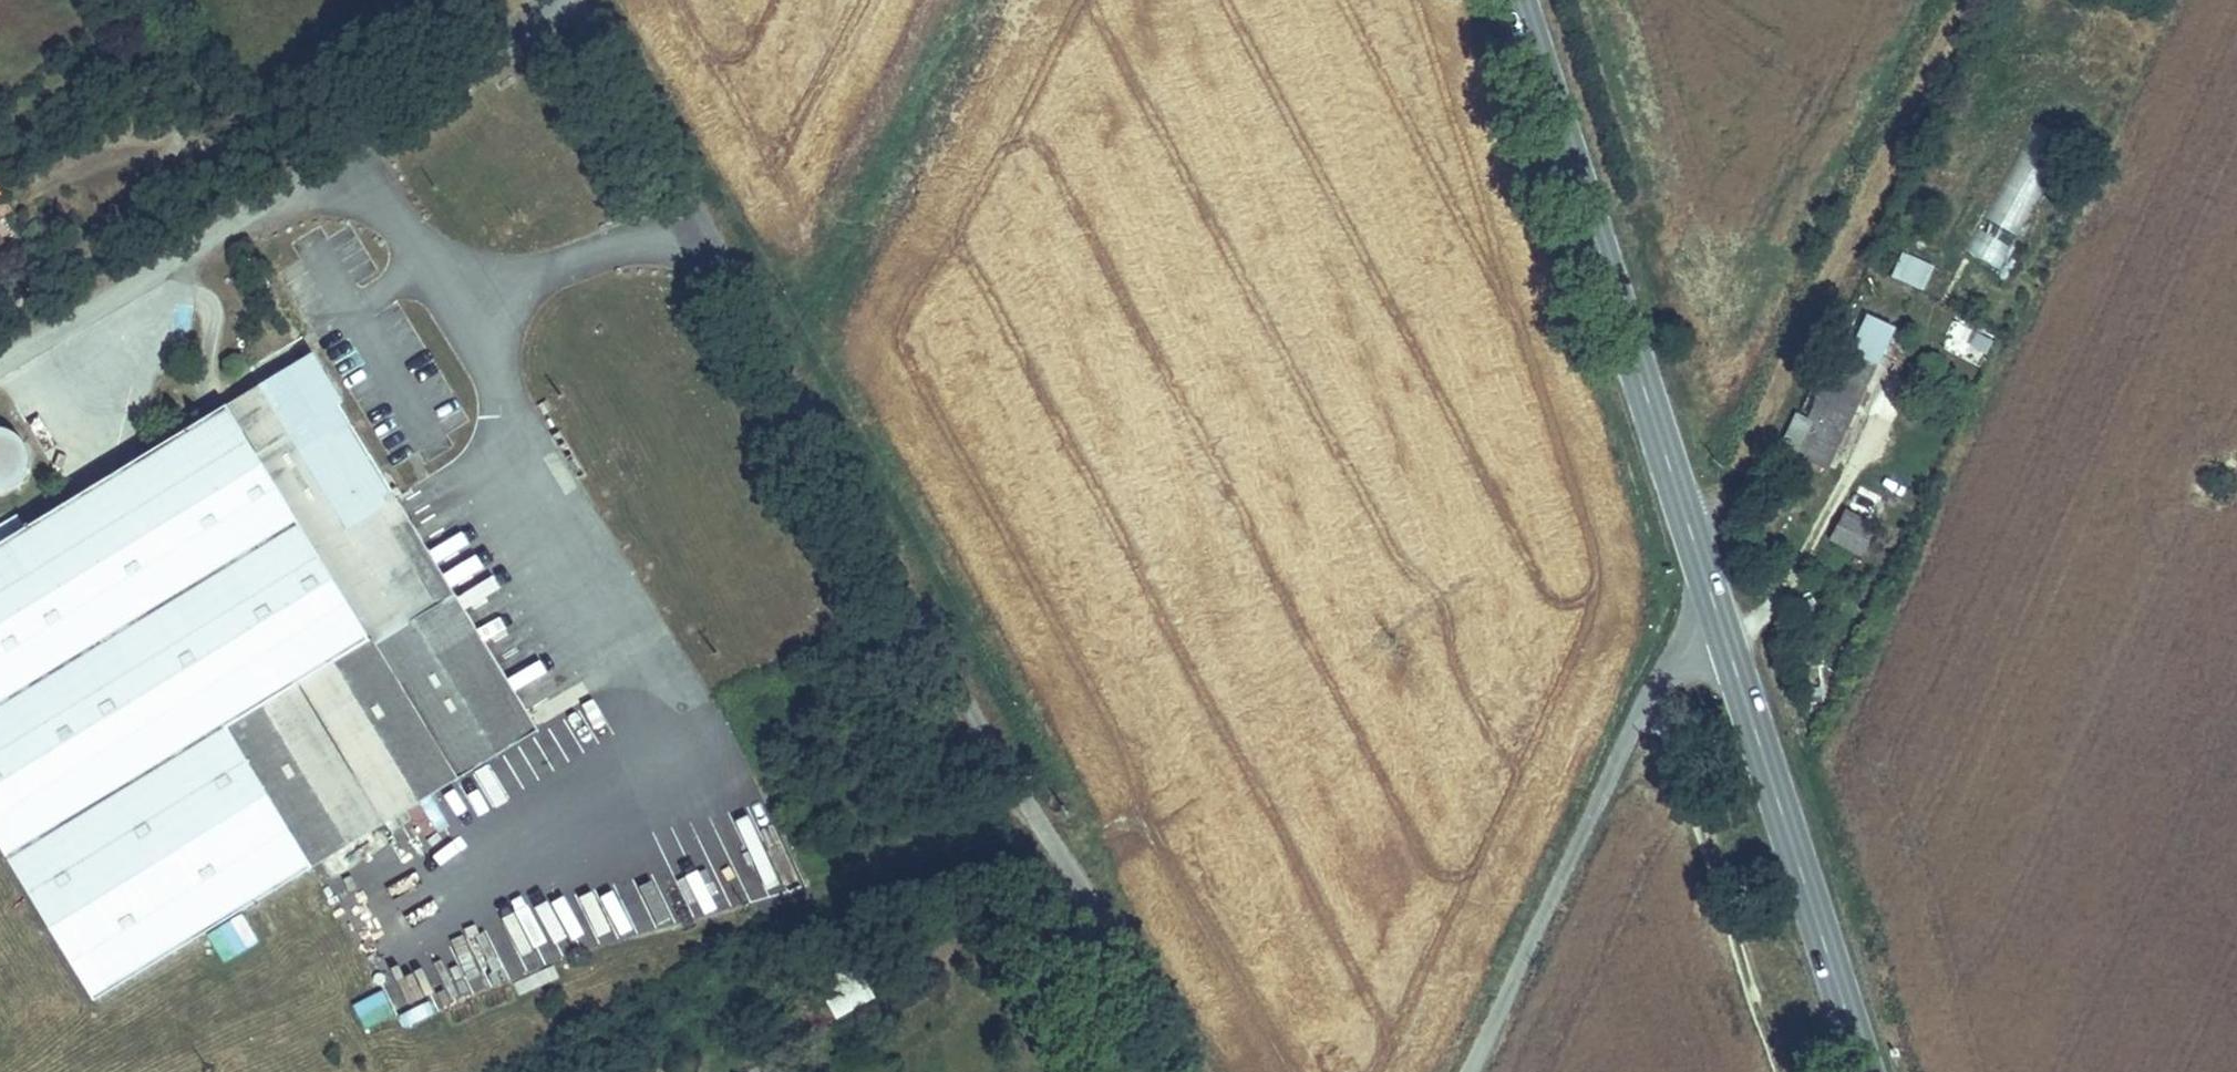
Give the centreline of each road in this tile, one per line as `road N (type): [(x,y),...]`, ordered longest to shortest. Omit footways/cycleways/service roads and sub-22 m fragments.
road 1 (unclassified): [(580,0),(635,81),(1039,819),(1188,1071)]
road 2 (secondary): [(1727,638),(1521,0)]
road 3 (unclassified): [(550,0),(337,152),(0,361)]
road 4 (track): [(1983,0),(1739,489),(1714,519),(1692,529)]
road 5 (unclassified): [(1468,1071),(1654,691),(1681,656),(1727,638)]
road 6 (secondary): [(1867,1071),(1727,638)]

